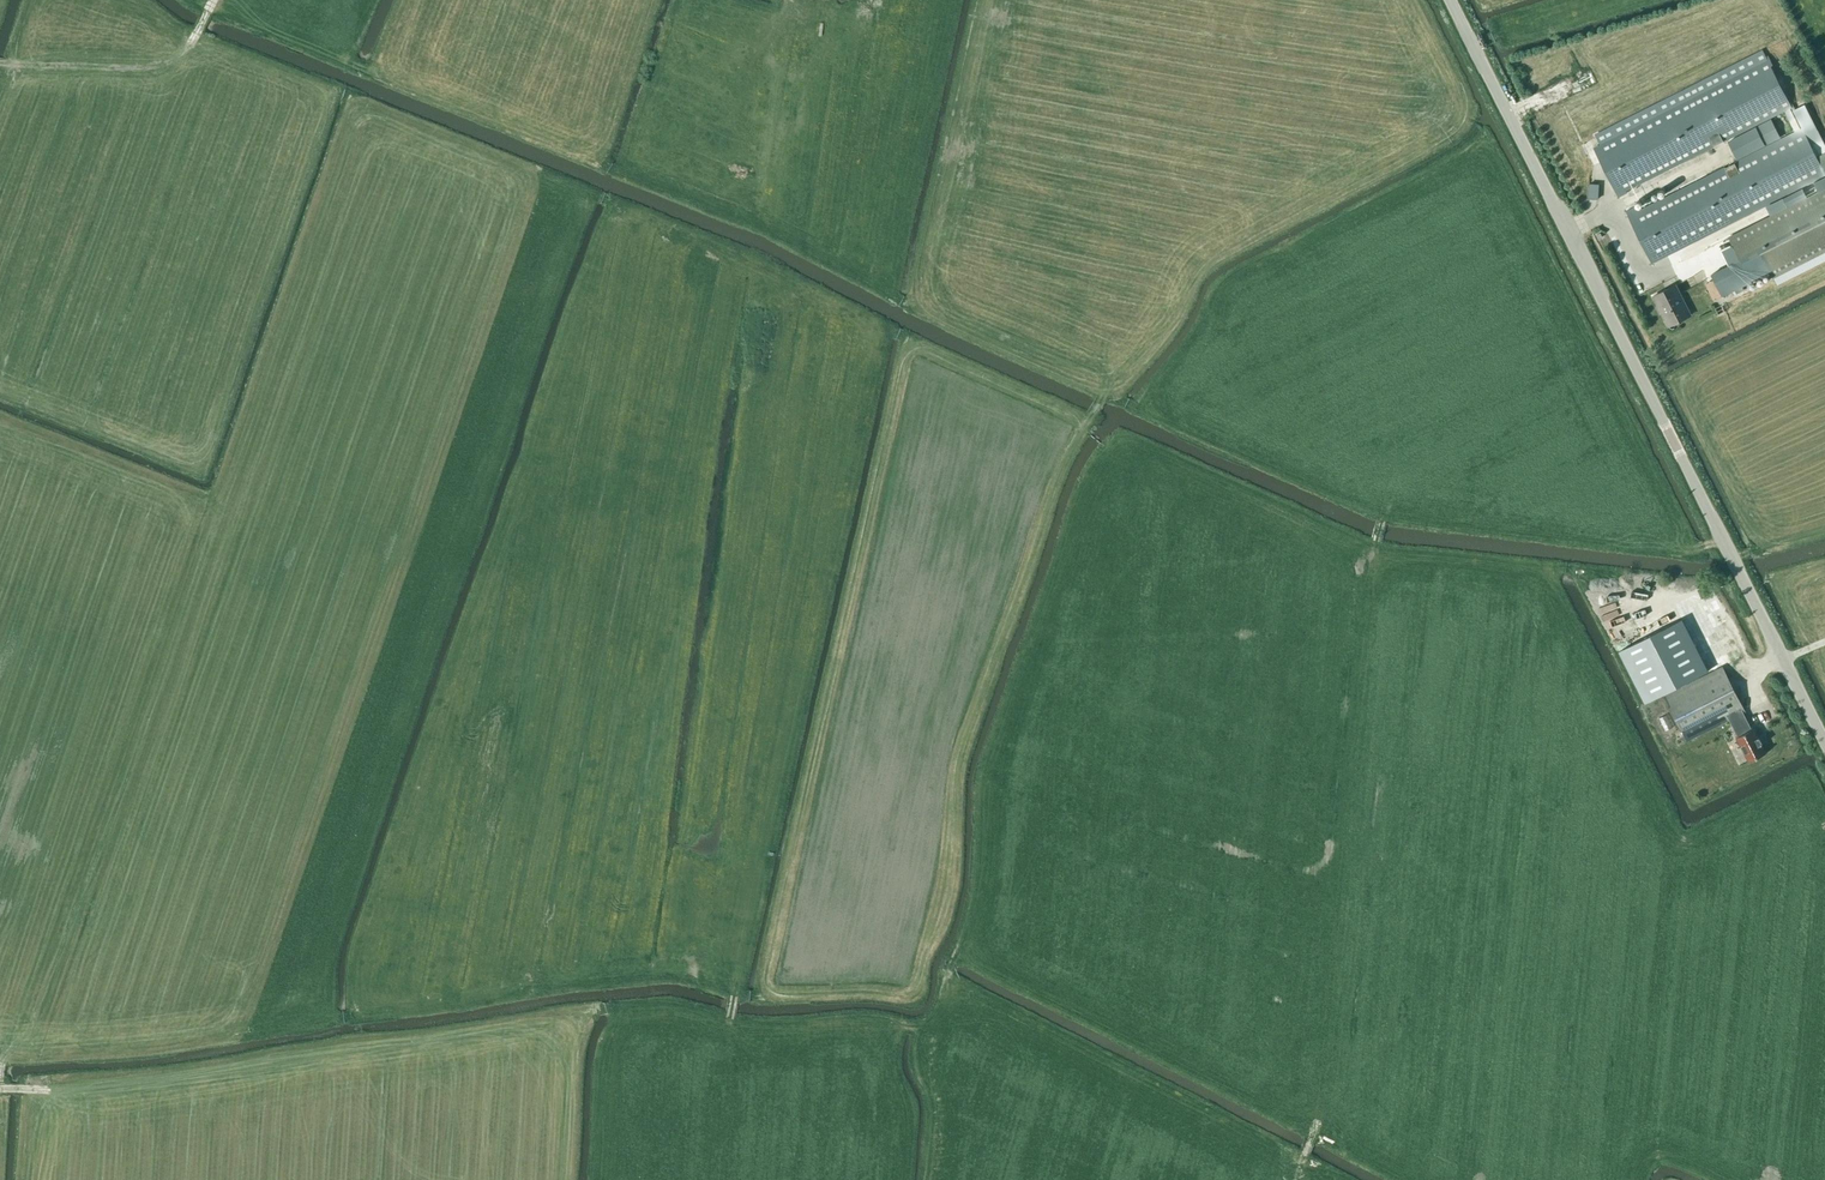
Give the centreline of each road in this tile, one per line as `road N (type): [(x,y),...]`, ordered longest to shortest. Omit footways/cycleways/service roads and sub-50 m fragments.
road 1 (tertiary): [(1824,743),(1450,0)]

